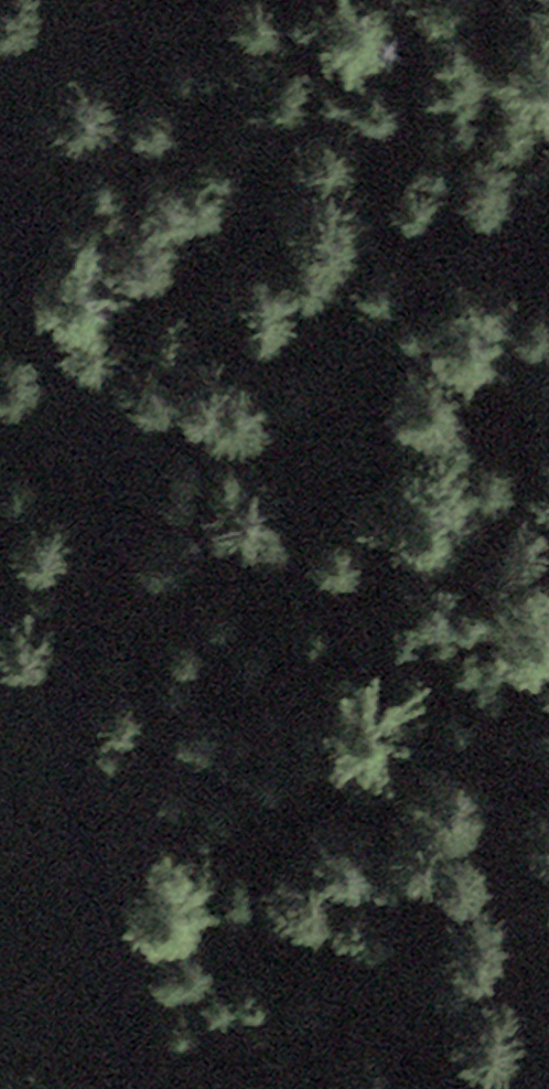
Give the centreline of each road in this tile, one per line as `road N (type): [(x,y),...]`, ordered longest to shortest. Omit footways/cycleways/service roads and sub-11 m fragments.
road 1 (track): [(0,154),(24,207),(70,380),(114,480),(113,543),(81,677),(78,773),(133,1088)]
road 2 (track): [(88,860),(130,759),(267,591),(329,482),(334,291),(407,114),(421,0)]

